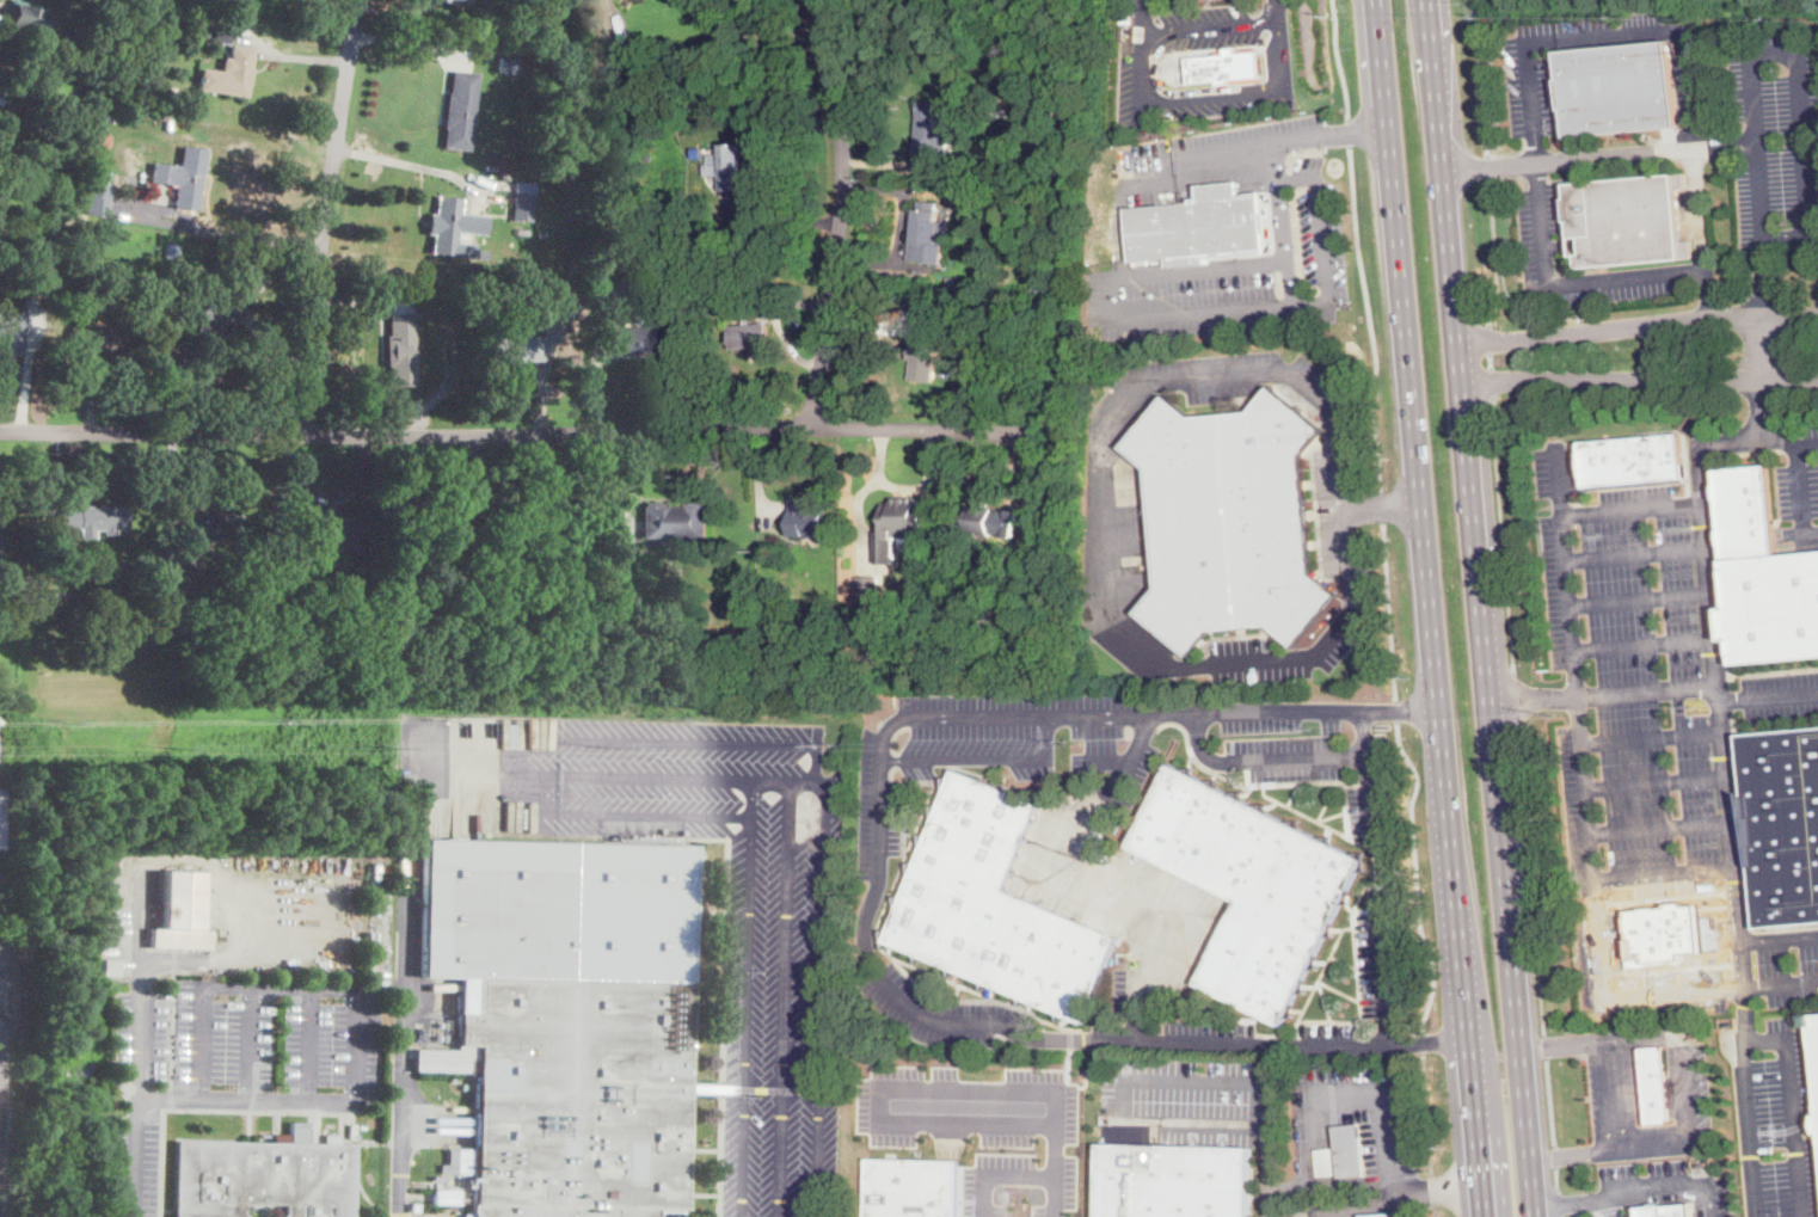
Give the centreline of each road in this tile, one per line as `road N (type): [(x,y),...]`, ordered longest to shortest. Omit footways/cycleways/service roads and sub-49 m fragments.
road 1 (primary): [(1539,1216),(1431,0)]
road 2 (primary): [(1372,0),(1479,1216)]
road 3 (residential): [(0,431),(1036,426)]
road 4 (residential): [(295,432),(356,0)]
road 5 (residential): [(807,426),(842,184),(835,82),(813,0)]
road 6 (residential): [(1817,319),(1718,315),(1461,339)]
road 7 (residential): [(1464,387),(1533,380),(1817,384)]

